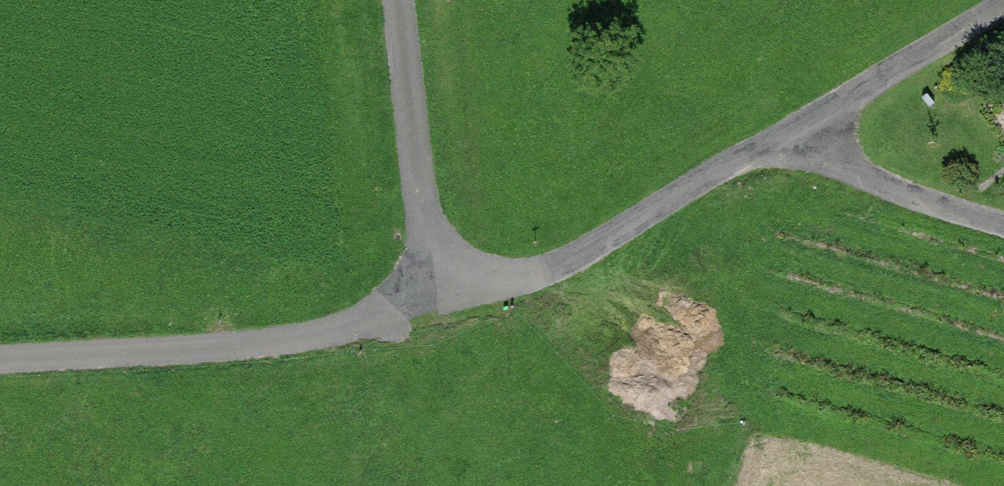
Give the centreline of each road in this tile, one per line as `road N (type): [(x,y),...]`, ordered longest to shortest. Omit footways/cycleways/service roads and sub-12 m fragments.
road 1 (track): [(0,359),(167,351),(330,330),(442,284)]
road 2 (track): [(442,284),(534,277),(767,141)]
road 3 (track): [(398,0),(421,202),(442,284)]
road 4 (track): [(767,141),(1003,7)]
road 5 (track): [(767,141),(1003,225)]

